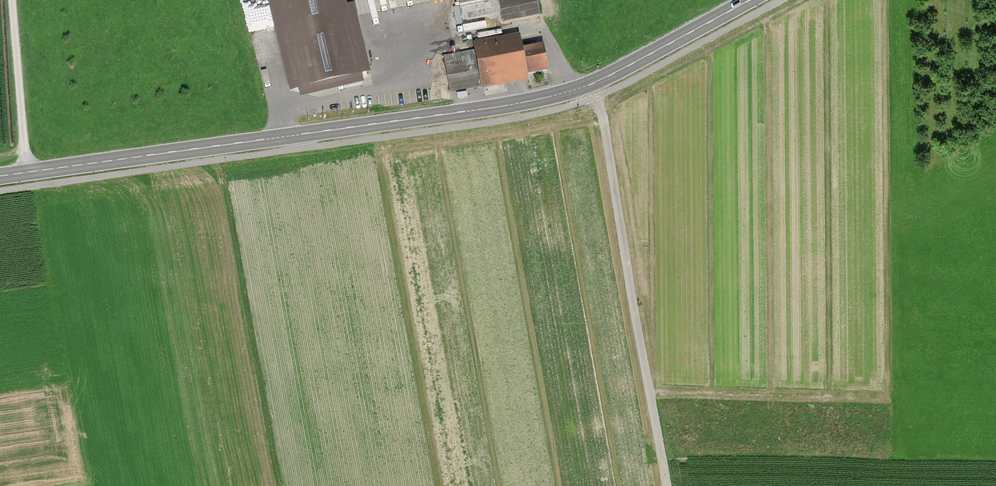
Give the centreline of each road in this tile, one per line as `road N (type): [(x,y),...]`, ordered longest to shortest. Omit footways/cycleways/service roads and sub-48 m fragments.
road 1 (secondary): [(750,0),(590,85),(520,103),(0,176)]
road 2 (track): [(664,485),(590,85)]
road 3 (track): [(13,0),(27,172)]

